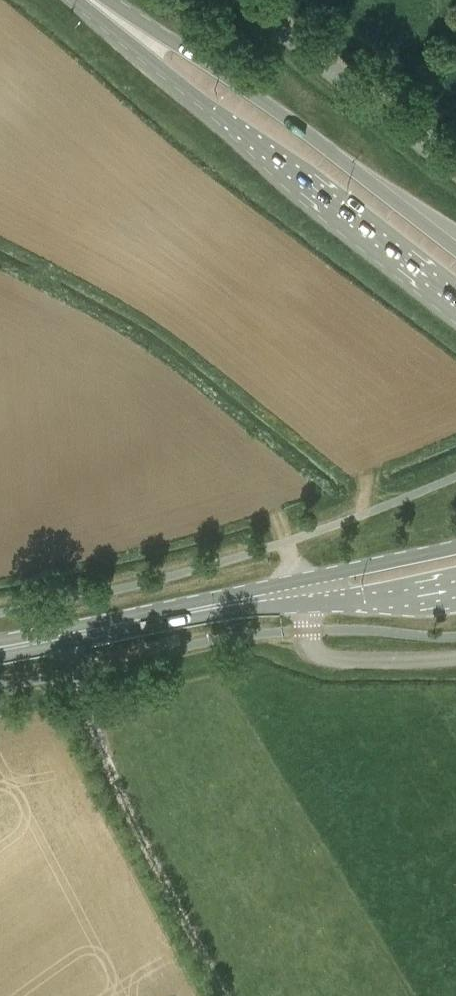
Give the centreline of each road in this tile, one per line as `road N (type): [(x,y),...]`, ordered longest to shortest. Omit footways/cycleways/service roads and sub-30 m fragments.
road 1 (primary): [(89,0),(161,69),(455,299)]
road 2 (primary): [(455,249),(301,129),(179,46),(92,0)]
road 3 (primary): [(0,647),(301,592)]
road 4 (primary): [(455,547),(301,592)]
road 5 (primary): [(301,592),(419,597),(455,590)]

